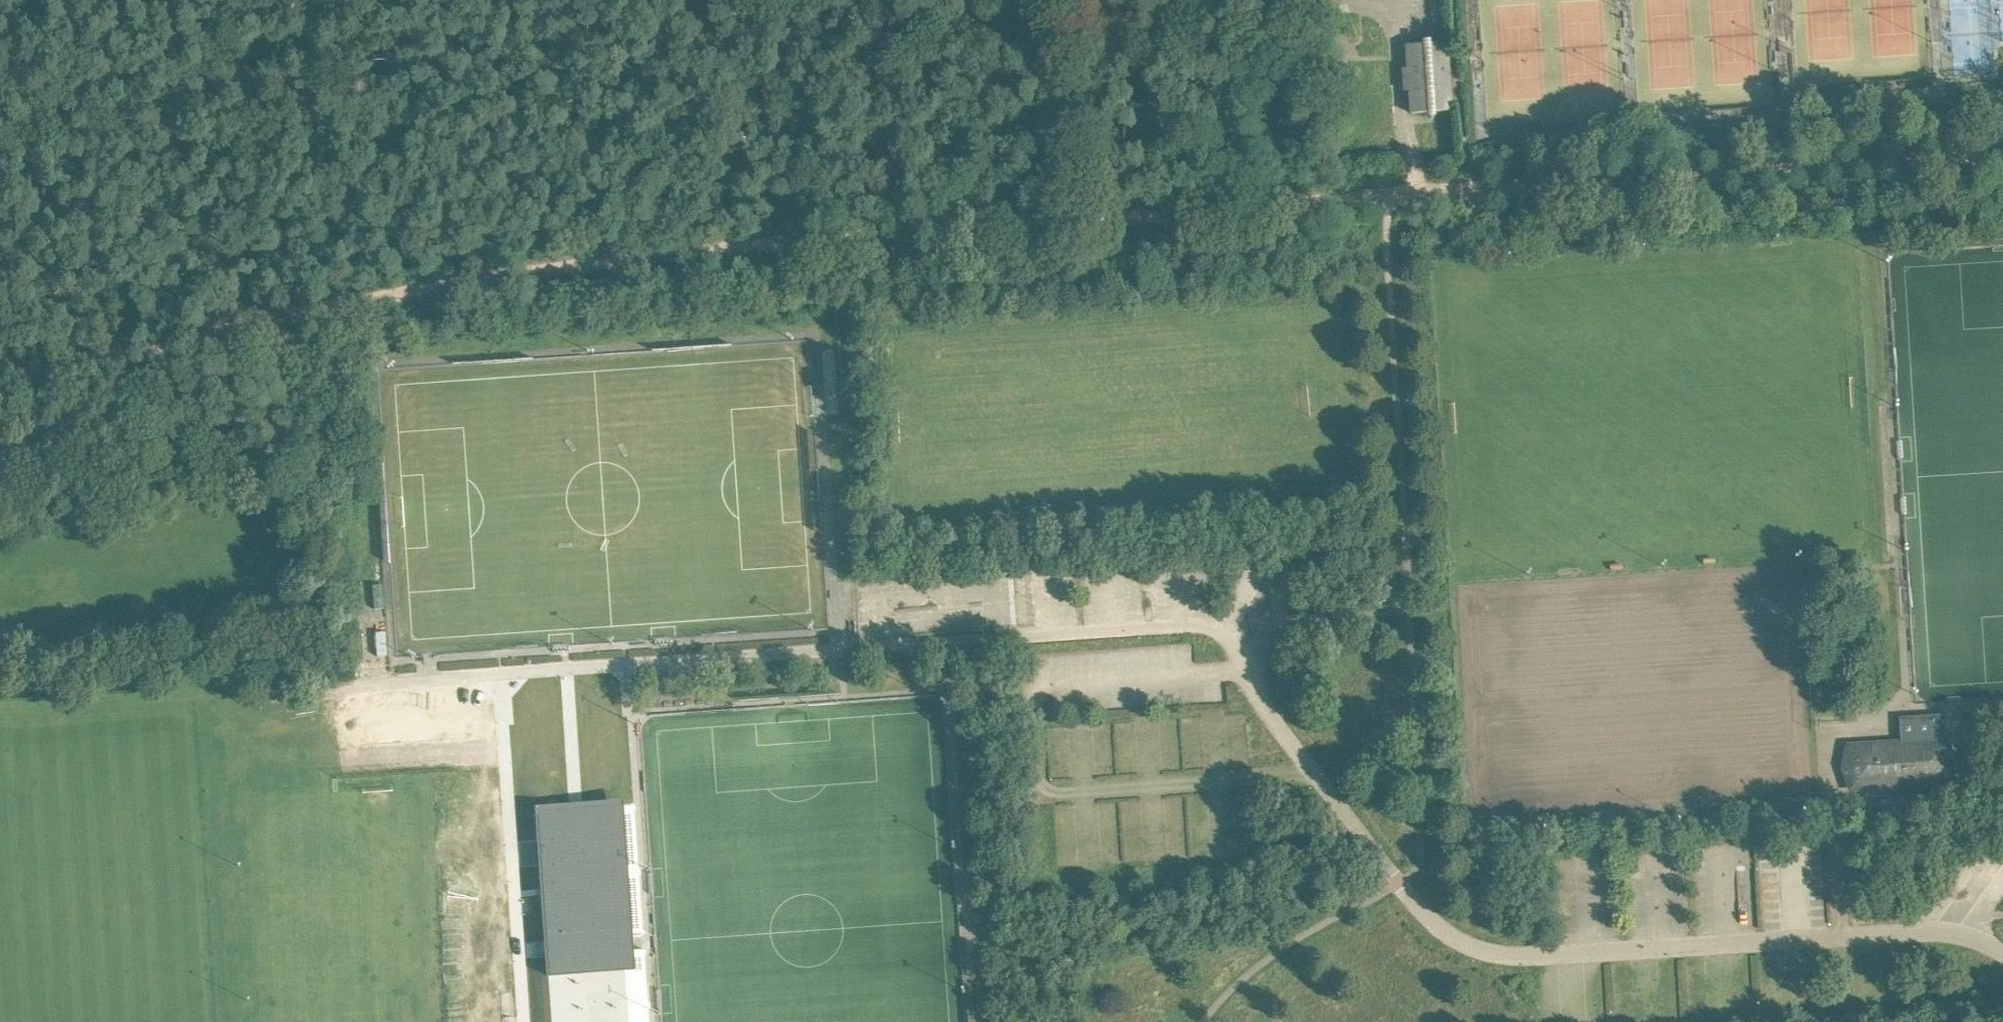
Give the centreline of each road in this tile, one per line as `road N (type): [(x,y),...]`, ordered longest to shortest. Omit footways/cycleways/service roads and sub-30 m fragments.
road 1 (unclassified): [(2002,955),(1968,934),(1924,928),(1527,955),(1477,950),(1437,928),(1406,893),(1279,727),(1226,633),(1204,623),(335,684)]
road 2 (track): [(0,385),(588,258),(1387,195)]
road 3 (track): [(1387,195),(2002,154)]

